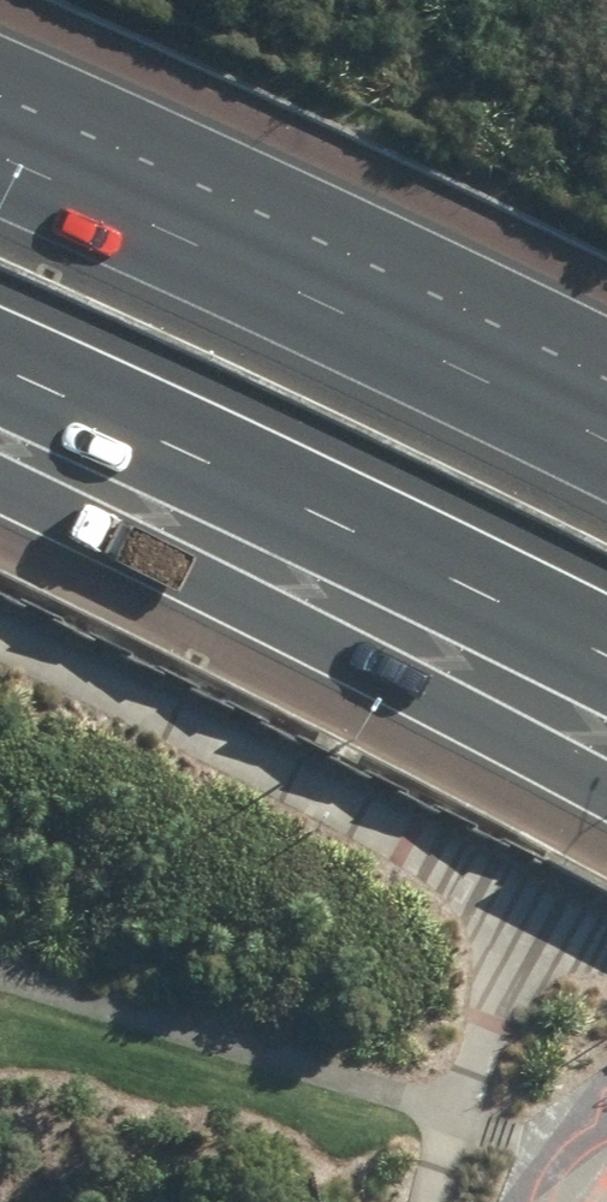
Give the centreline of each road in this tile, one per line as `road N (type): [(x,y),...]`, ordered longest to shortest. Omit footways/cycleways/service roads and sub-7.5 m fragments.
road 1 (motorway): [(606,819),(0,496)]
road 2 (motorway): [(606,660),(0,366)]
road 3 (motorway): [(0,160),(606,451)]

